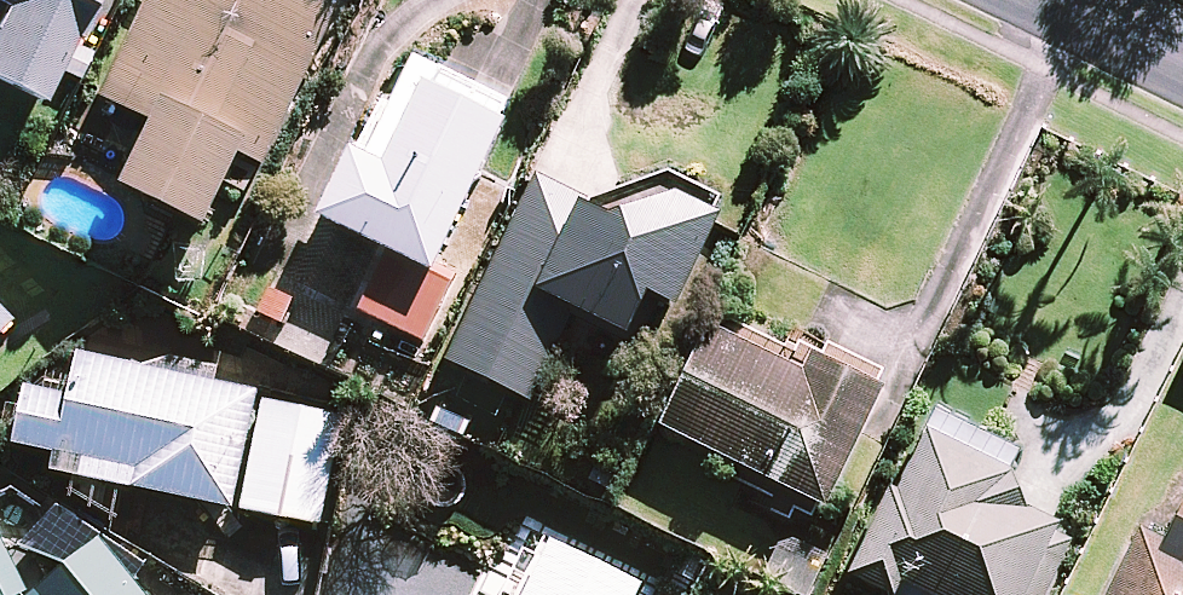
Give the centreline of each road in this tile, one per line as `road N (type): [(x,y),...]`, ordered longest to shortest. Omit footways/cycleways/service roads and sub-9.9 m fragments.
road 1 (residential): [(1071,0),(1182,55)]

